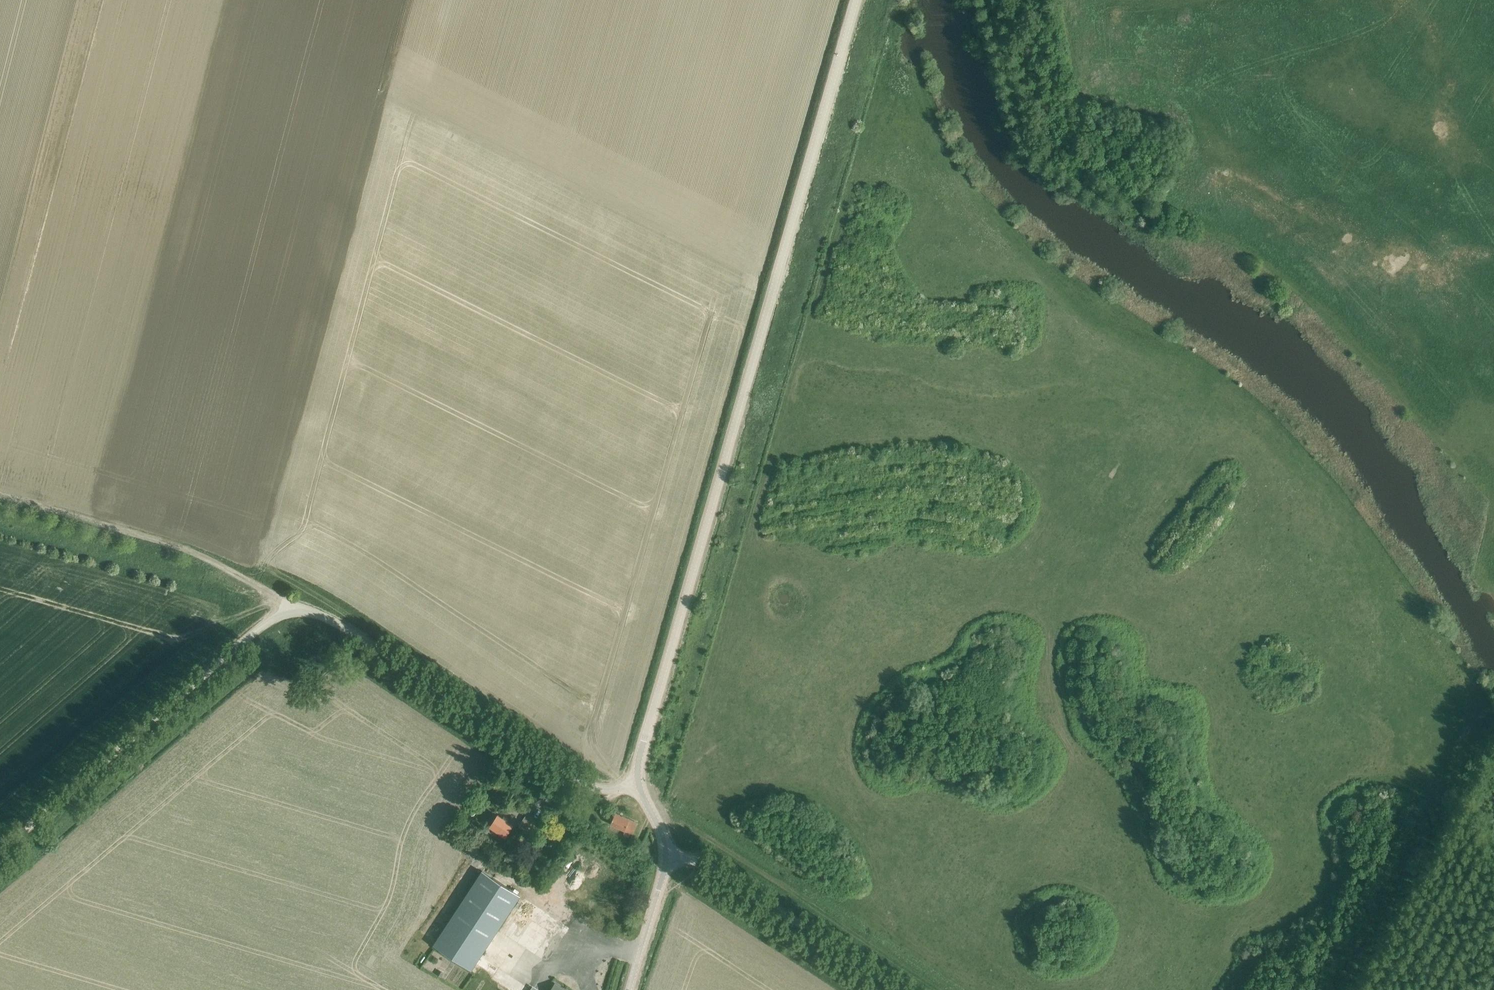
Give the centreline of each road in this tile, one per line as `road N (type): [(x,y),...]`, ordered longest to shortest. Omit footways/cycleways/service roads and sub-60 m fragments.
road 1 (unclassified): [(638,785),(643,740),(855,0)]
road 2 (unclassified): [(0,852),(262,626),(297,611),(325,617),(585,783),(638,785)]
road 3 (unclassified): [(907,989),(729,876),(666,858)]
road 4 (unclassified): [(629,989),(666,858)]

